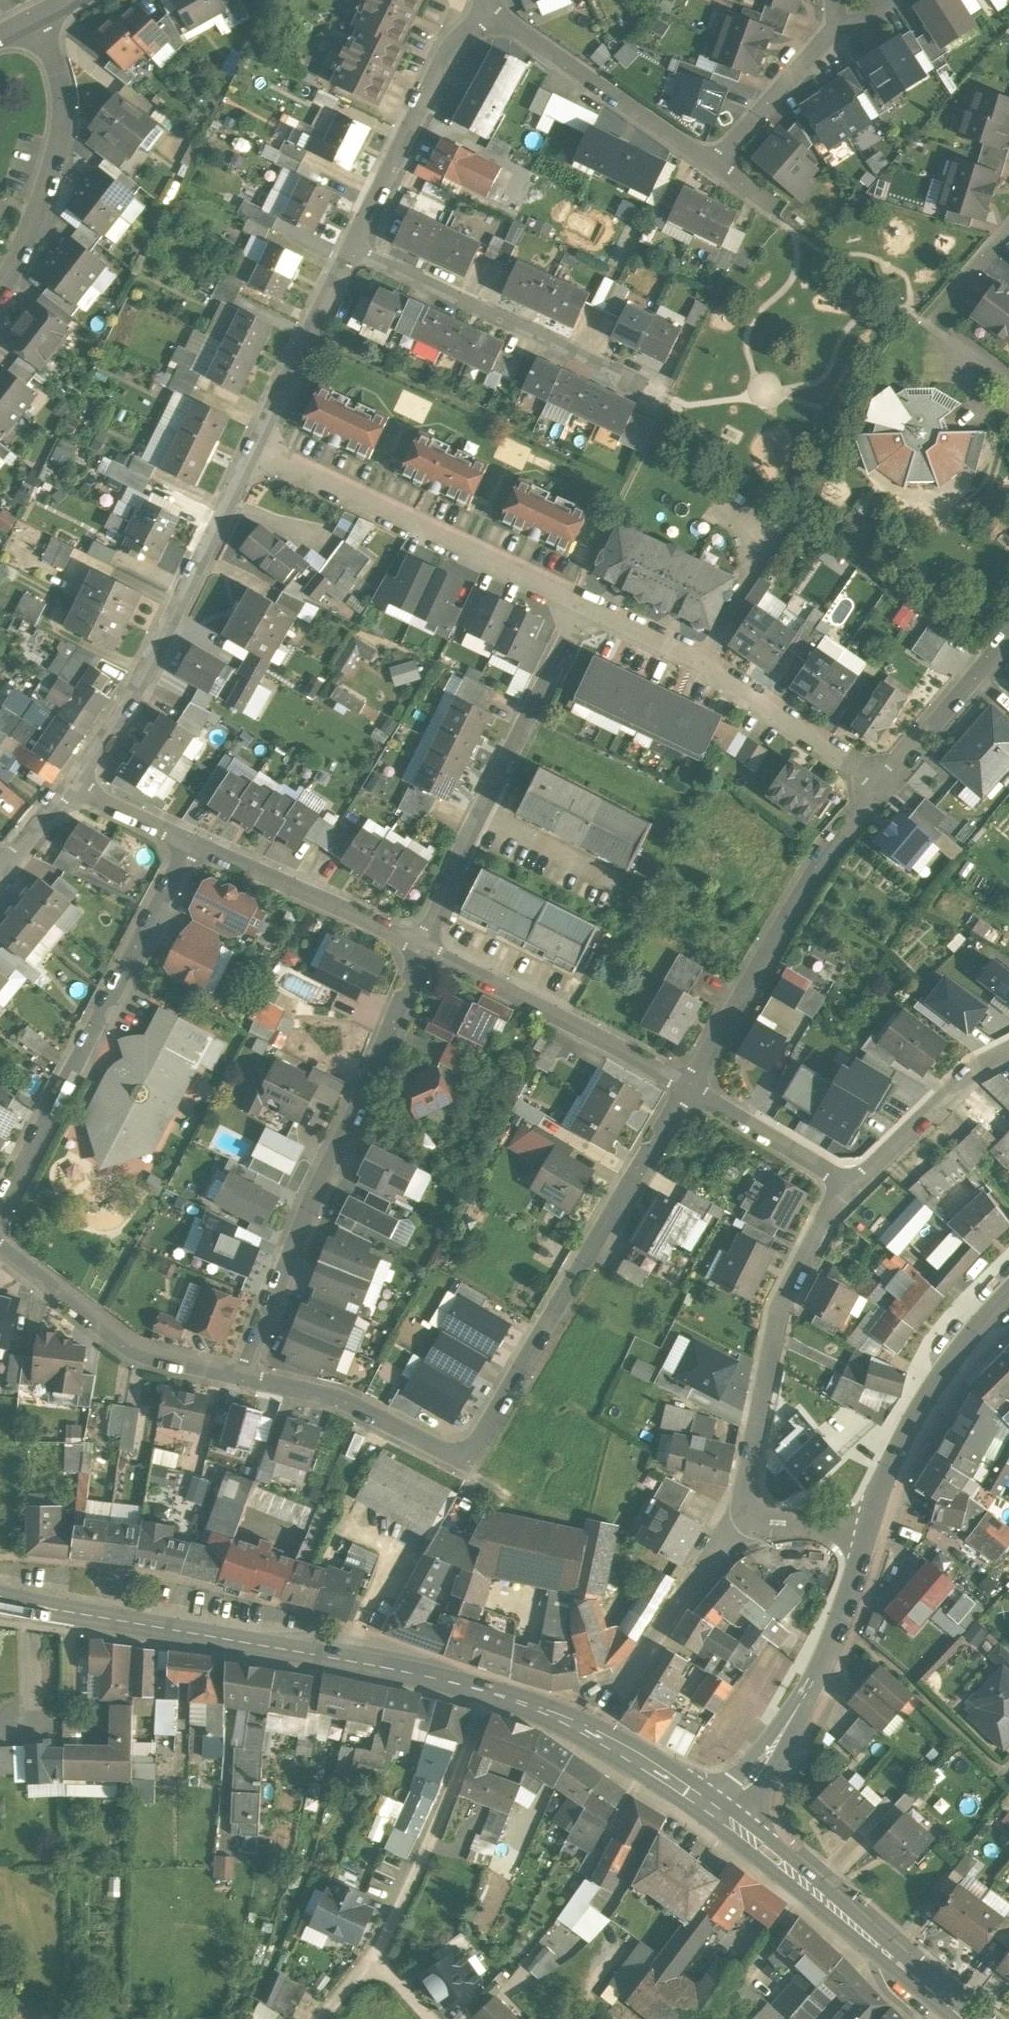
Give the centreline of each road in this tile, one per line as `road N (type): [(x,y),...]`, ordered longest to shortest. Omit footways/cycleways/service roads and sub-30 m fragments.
road 1 (residential): [(687,1088),(463,1458),(329,1397),(243,1378)]
road 2 (secondary): [(486,1691),(0,1596)]
road 3 (residential): [(243,1378),(426,946)]
road 4 (residential): [(0,1211),(191,840)]
road 5 (residential): [(68,784),(151,664),(256,451)]
road 6 (residential): [(426,946),(588,607)]
road 7 (residential): [(256,451),(588,607)]
road 8 (residential): [(881,792),(840,837),(687,1088)]
road 9 (residential): [(848,1184),(777,1321),(739,1517)]
road 10 (residential): [(588,607),(701,658),(881,792)]
road 11 (residential): [(646,385),(353,247)]
road 12 (tertiary): [(730,1819),(825,1667),(864,1545)]
road 13 (secondary): [(961,2018),(730,1819)]
road 14 (residential): [(0,298),(29,243),(65,107),(41,9)]
road 15 (residential): [(426,946),(687,1088)]
road 16 (residential): [(486,1691),(458,1791),(376,1962)]
road 17 (tertiary): [(864,1545),(912,1418),(1008,1295)]
road 18 (residential): [(243,1378),(139,1354),(0,1248)]
road 19 (secondary): [(730,1819),(591,1732),(486,1691)]
road 20 (residential): [(353,247),(447,54),(487,11)]
road 21 (residential): [(487,11),(711,165)]
road 22 (residential): [(191,840),(426,946)]
road 23 (residential): [(739,1517),(607,1708)]
road 24 (residential): [(256,451),(353,247)]
road 25 (residential): [(1008,1050),(969,1071),(848,1184)]
road 26 (residential): [(839,22),(711,165)]
road 27 (residential): [(1008,649),(881,792)]
road 28 (residential): [(687,1088),(848,1184)]
road 29 (residential): [(68,784),(191,840)]
road 30 (residential): [(864,1545),(739,1517)]
road 31 (residential): [(930,324),(1008,230)]

